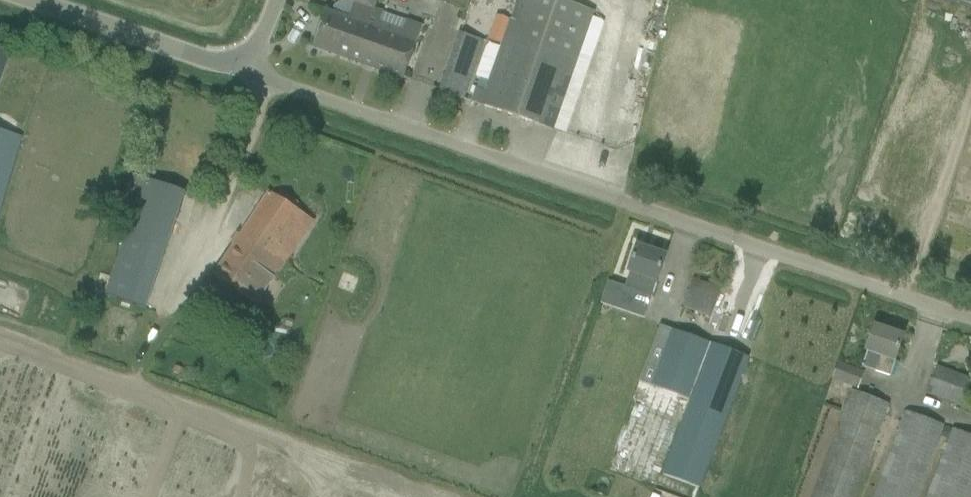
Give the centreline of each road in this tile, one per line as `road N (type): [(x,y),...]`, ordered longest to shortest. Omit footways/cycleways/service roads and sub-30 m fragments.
road 1 (unclassified): [(970,320),(253,73)]
road 2 (unclassified): [(253,73),(27,0)]

